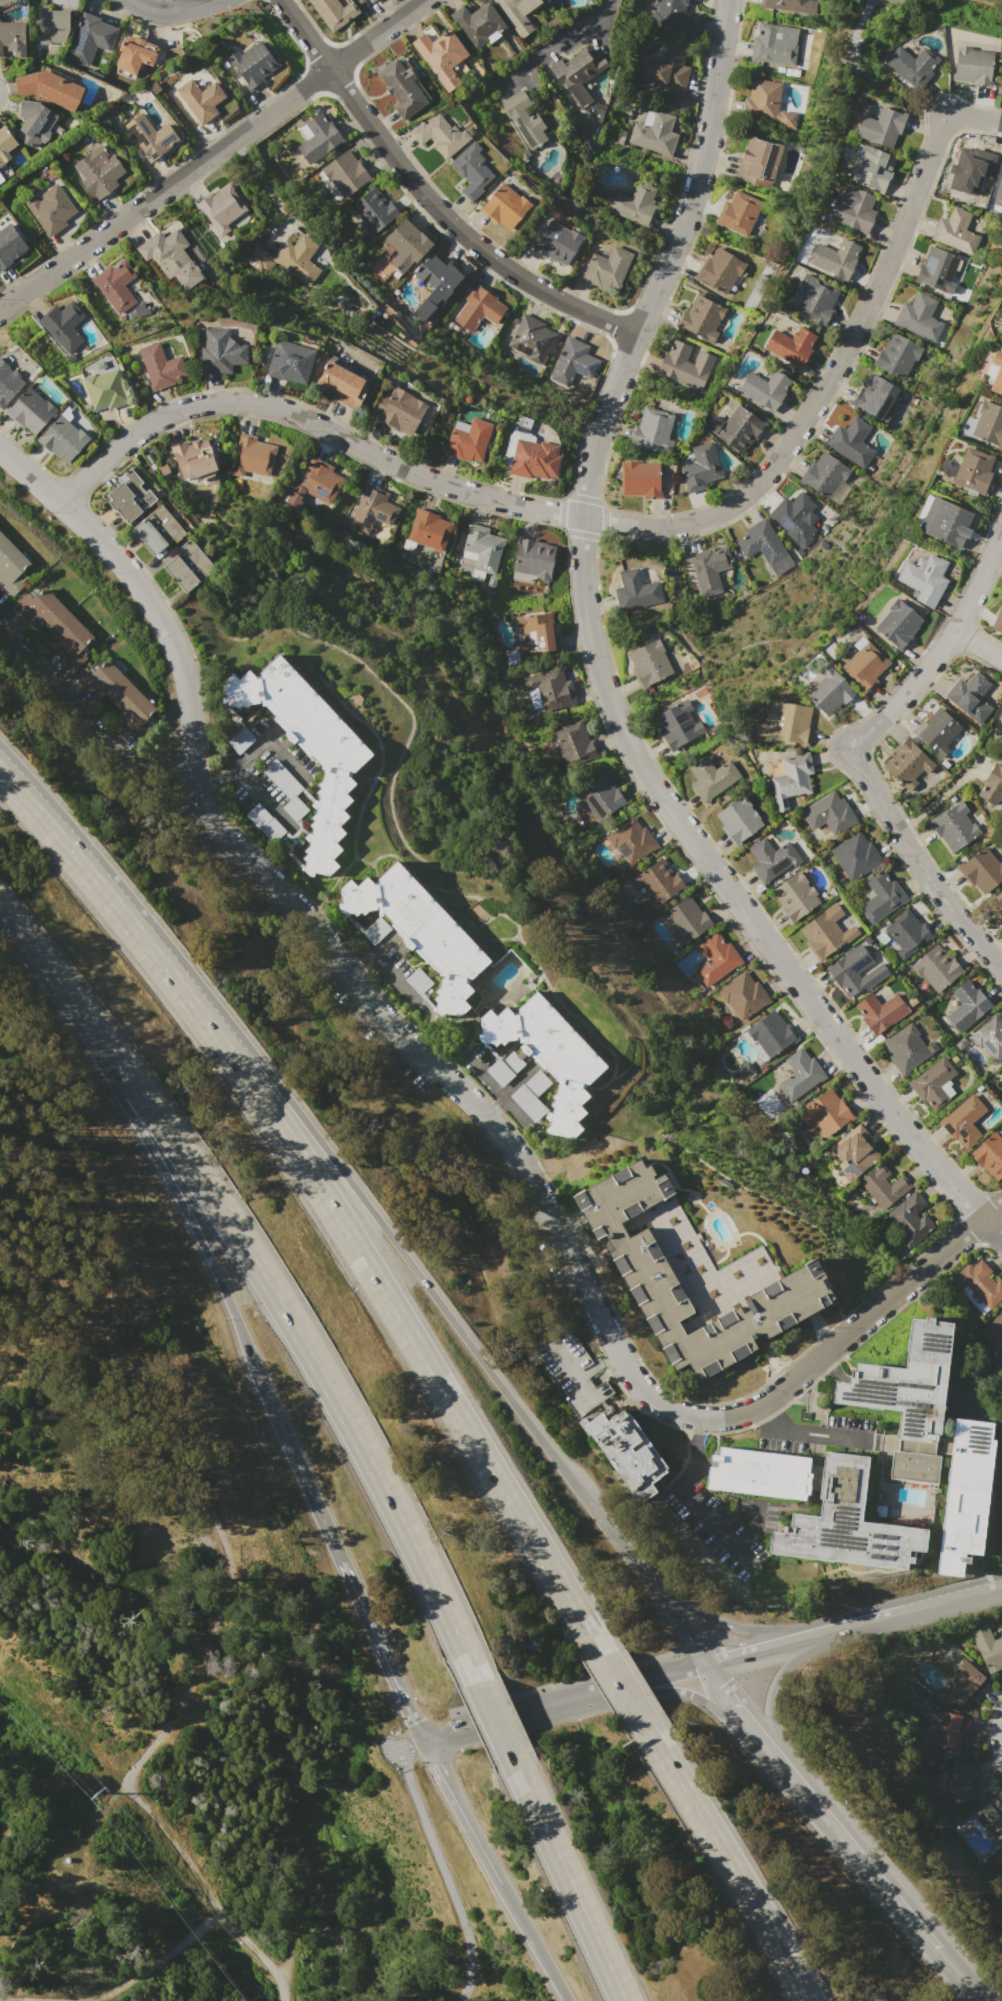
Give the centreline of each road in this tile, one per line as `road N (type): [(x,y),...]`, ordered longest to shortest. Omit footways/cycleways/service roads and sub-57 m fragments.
road 1 (residential): [(727,0),(687,217),(591,453),(580,547),(592,642),(614,715),(648,779),(856,1069),(985,1219)]
road 2 (residential): [(1001,119),(959,117),(943,126),(876,293),(828,381),(774,462),(717,512),(645,528),(541,513),(408,473),(288,410),(237,401),(156,421),(56,501)]
road 3 (residential): [(0,452),(102,544),(164,627),(186,682),(195,791),(217,829),(313,928),(383,1022),(484,1118),(525,1175),(632,1379),(668,1409),(691,1416)]
road 4 (motorway): [(601,1654),(295,1154),(73,858)]
road 5 (track): [(0,1258),(39,1261),(77,1303),(143,1388),(225,1547),(226,1596),(169,1719),(127,1779),(215,1909),(275,1976),(282,2000)]
road 6 (motorway): [(618,1542),(269,1071),(73,858)]
road 7 (motorway): [(50,974),(160,1120),(279,1302),(371,1463),(477,1682)]
road 8 (motorway): [(50,974),(190,1215),(342,1560)]
road 9 (residential): [(424,0),(0,308)]
road 10 (residential): [(279,0),(447,219),(547,297),(635,341)]
road 11 (residential): [(1001,1204),(776,1394),(734,1415),(691,1416)]
road 12 (motorway): [(807,2000),(639,1717)]
road 13 (secondary): [(709,1666),(424,1743)]
road 14 (secondary): [(799,1787),(979,2000)]
road 15 (residential): [(847,744),(927,878),(1001,973)]
road 16 (residential): [(1001,523),(952,626),(897,697),(847,744)]
road 17 (motorway): [(510,1754),(623,2000)]
road 18 (motorway): [(835,1631),(765,1633),(722,1623),(677,1600),(618,1542)]
road 19 (residential): [(191,769),(157,769),(116,751),(0,633)]
road 20 (secondary): [(799,1787),(773,1726),(784,1673),(817,1646),(892,1616)]
road 21 (motorway): [(342,1560),(424,1743)]
road 22 (motorway): [(424,1743),(499,1883)]
road 23 (motorway): [(709,1666),(618,1542)]
road 24 (secondary): [(709,1666),(799,1787)]
road 25 (motorway): [(499,1883),(567,2000)]
road 26 (secondary): [(835,1631),(709,1666)]

